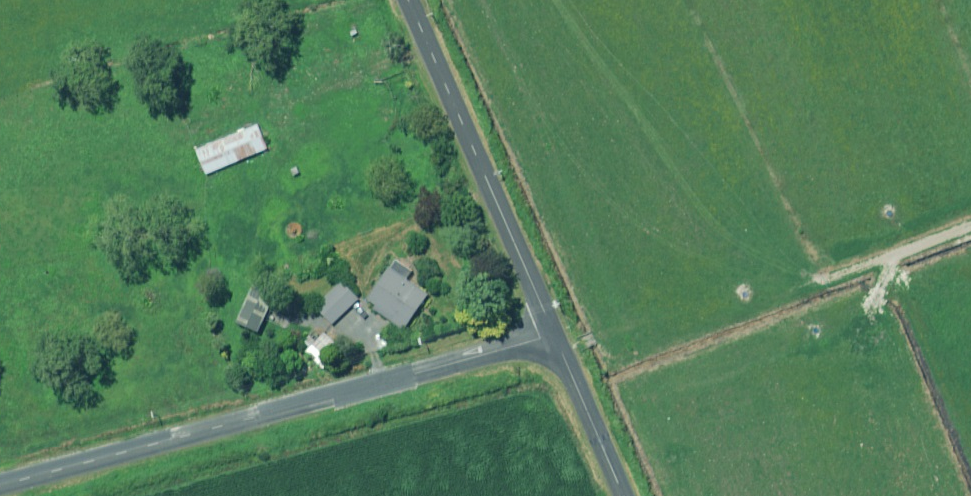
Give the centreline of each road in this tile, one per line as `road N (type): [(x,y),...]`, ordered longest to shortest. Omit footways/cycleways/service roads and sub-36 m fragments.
road 1 (unclassified): [(557,335),(0,484)]
road 2 (unclassified): [(410,0),(557,335)]
road 3 (unclassified): [(557,335),(627,495)]

